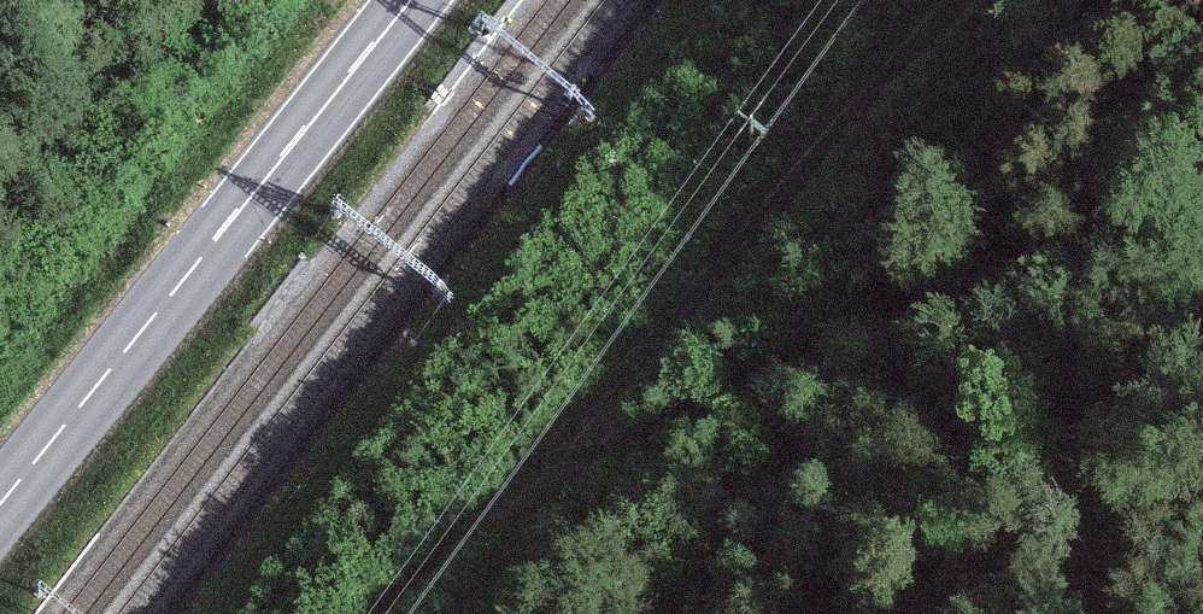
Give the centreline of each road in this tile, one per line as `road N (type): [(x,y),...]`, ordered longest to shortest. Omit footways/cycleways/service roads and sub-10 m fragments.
road 1 (track): [(960,0),(591,415),(501,549),(471,613)]
road 2 (track): [(501,549),(742,384),(1016,276),(1202,217)]
road 3 (primary): [(0,505),(410,0)]

